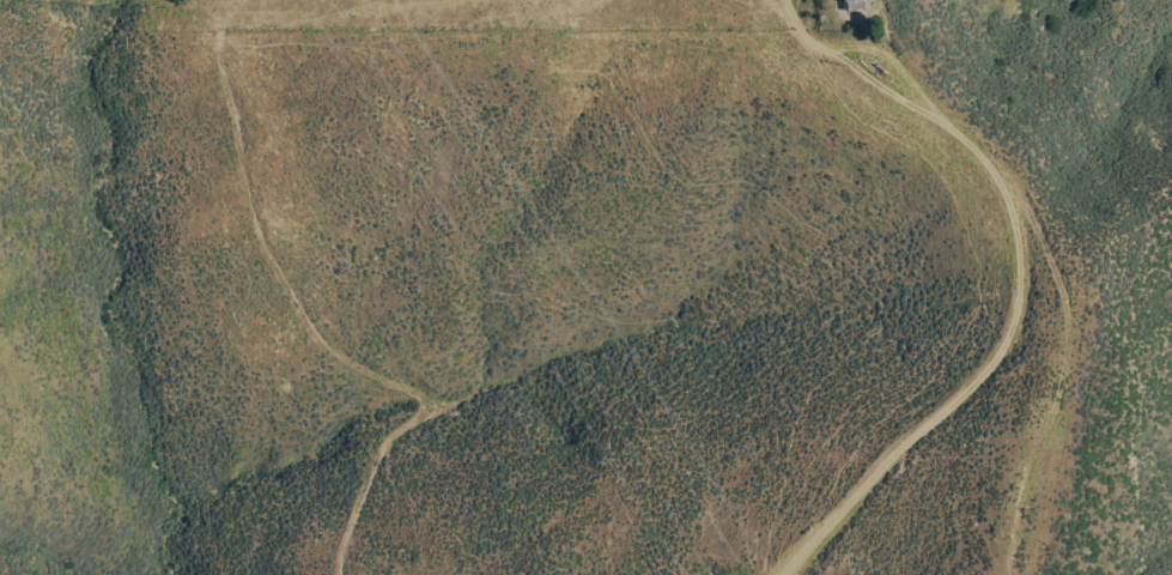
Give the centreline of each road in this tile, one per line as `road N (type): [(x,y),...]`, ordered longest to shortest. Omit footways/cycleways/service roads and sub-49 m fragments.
road 1 (track): [(776,574),(898,435),(998,365),(1038,298),(1033,217),(1009,164),(816,63),(783,25),(782,0)]

